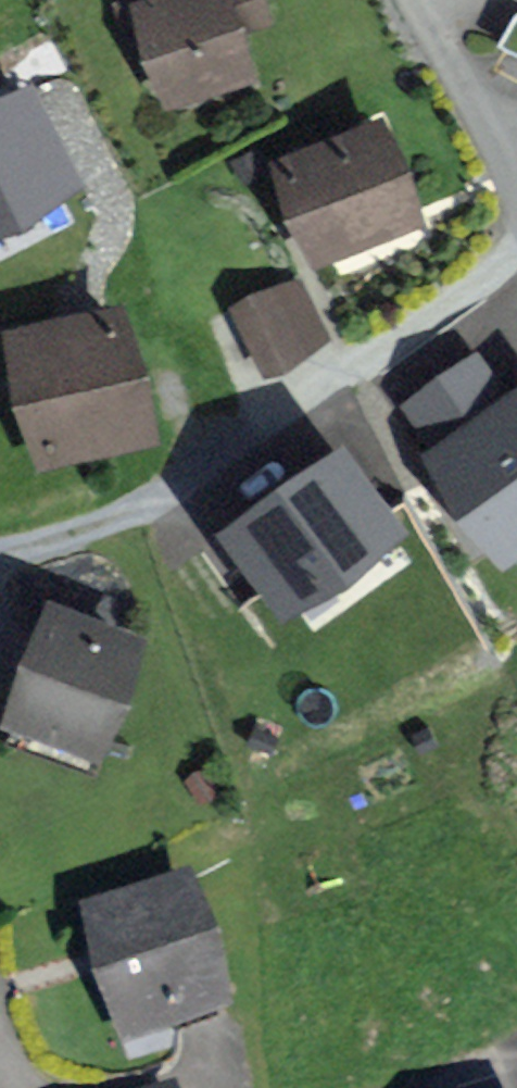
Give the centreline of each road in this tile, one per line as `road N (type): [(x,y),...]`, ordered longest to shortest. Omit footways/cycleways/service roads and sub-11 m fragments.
road 1 (residential): [(516,190),(417,0)]

